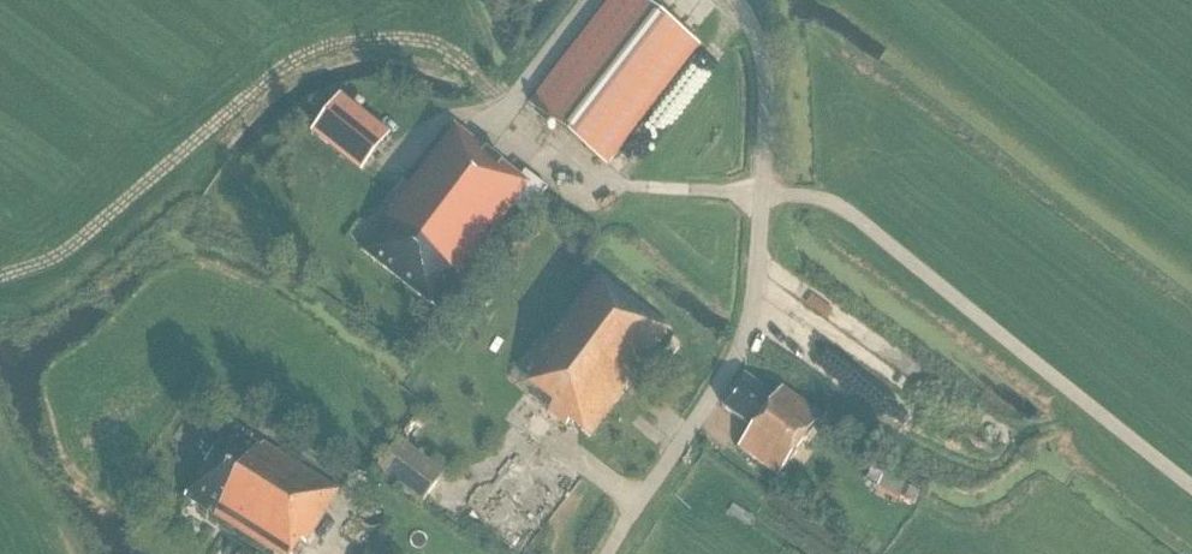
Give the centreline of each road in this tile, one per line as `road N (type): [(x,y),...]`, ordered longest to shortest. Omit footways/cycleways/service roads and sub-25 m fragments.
road 1 (track): [(761,189),(613,182),(496,99),(448,46),(404,36),(344,40),(273,72),(72,242),(0,274)]
road 2 (unclassified): [(609,553),(731,367),(753,304),(765,101),(762,54),(741,0)]
road 3 (track): [(761,189),(829,198),(854,210),(1191,477)]

